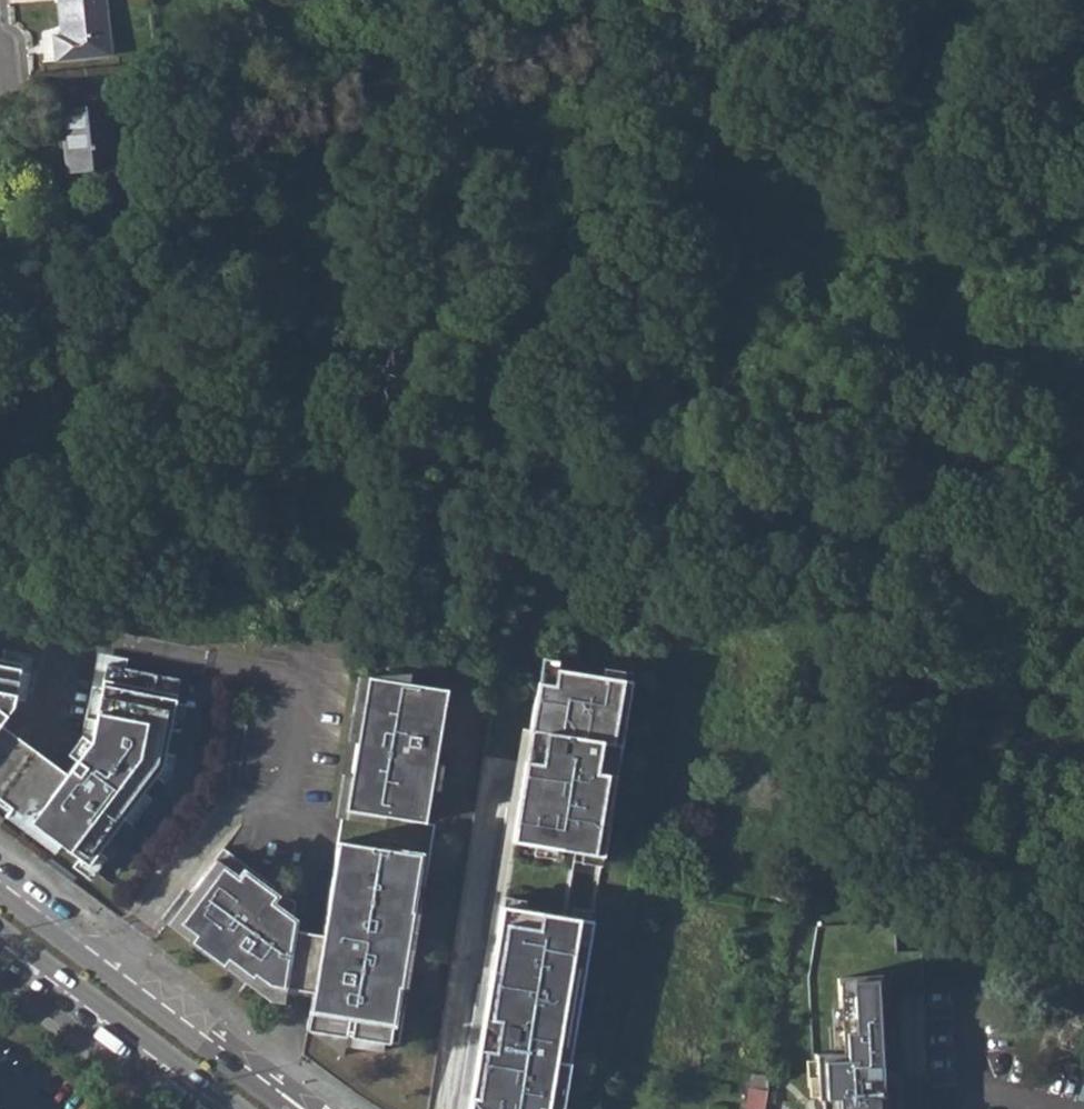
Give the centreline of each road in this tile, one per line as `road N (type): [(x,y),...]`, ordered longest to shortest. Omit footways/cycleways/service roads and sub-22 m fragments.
road 1 (secondary): [(312,1108),(0,887)]
road 2 (secondary): [(0,931),(240,1108)]

